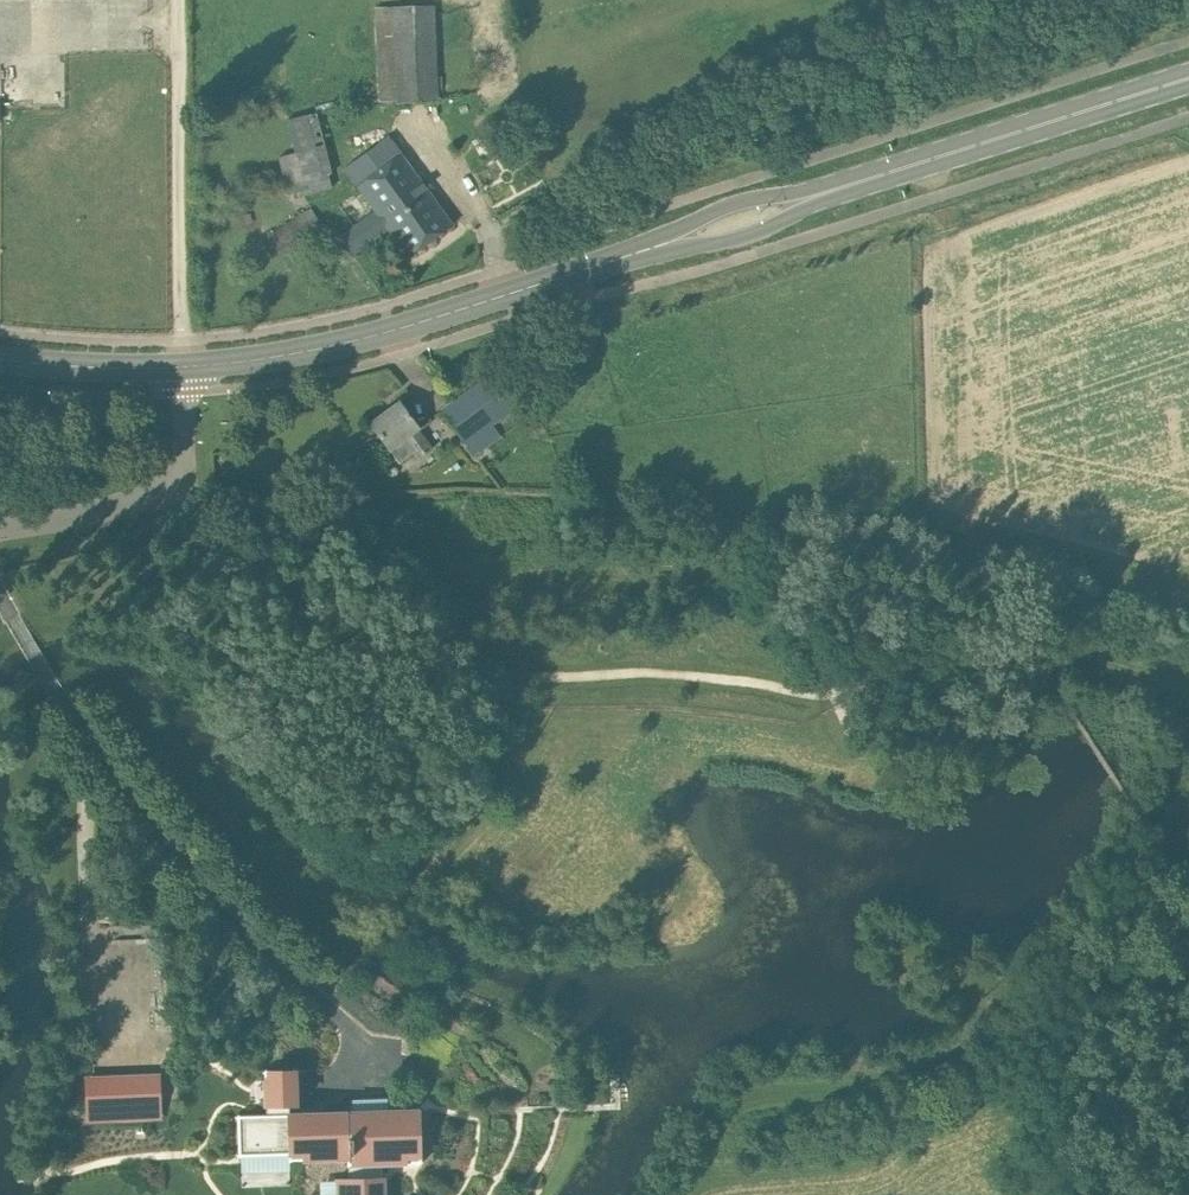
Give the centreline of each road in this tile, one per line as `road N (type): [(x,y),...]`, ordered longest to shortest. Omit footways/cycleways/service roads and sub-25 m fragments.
road 1 (secondary): [(187,367),(313,353),(411,328),(1188,82)]
road 2 (track): [(178,0),(188,341)]
road 3 (unclassified): [(187,367),(188,459),(170,484),(99,516),(0,531)]
road 4 (secondary): [(187,367),(0,362)]

